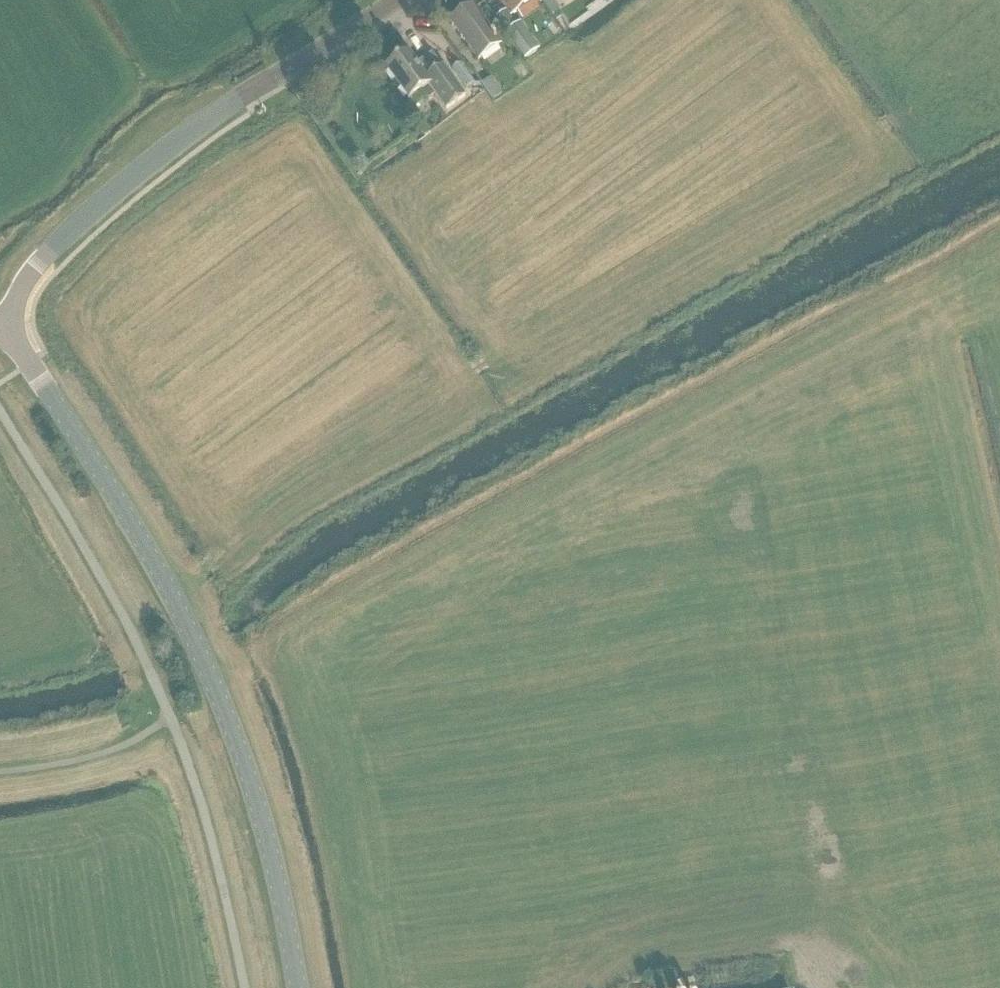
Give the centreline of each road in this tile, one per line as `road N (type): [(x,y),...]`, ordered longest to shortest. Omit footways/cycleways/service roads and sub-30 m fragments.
road 1 (tertiary): [(299,987),(266,836),(221,702),(157,569),(2,322)]
road 2 (tertiary): [(2,322),(41,261),(165,151),(395,0)]

